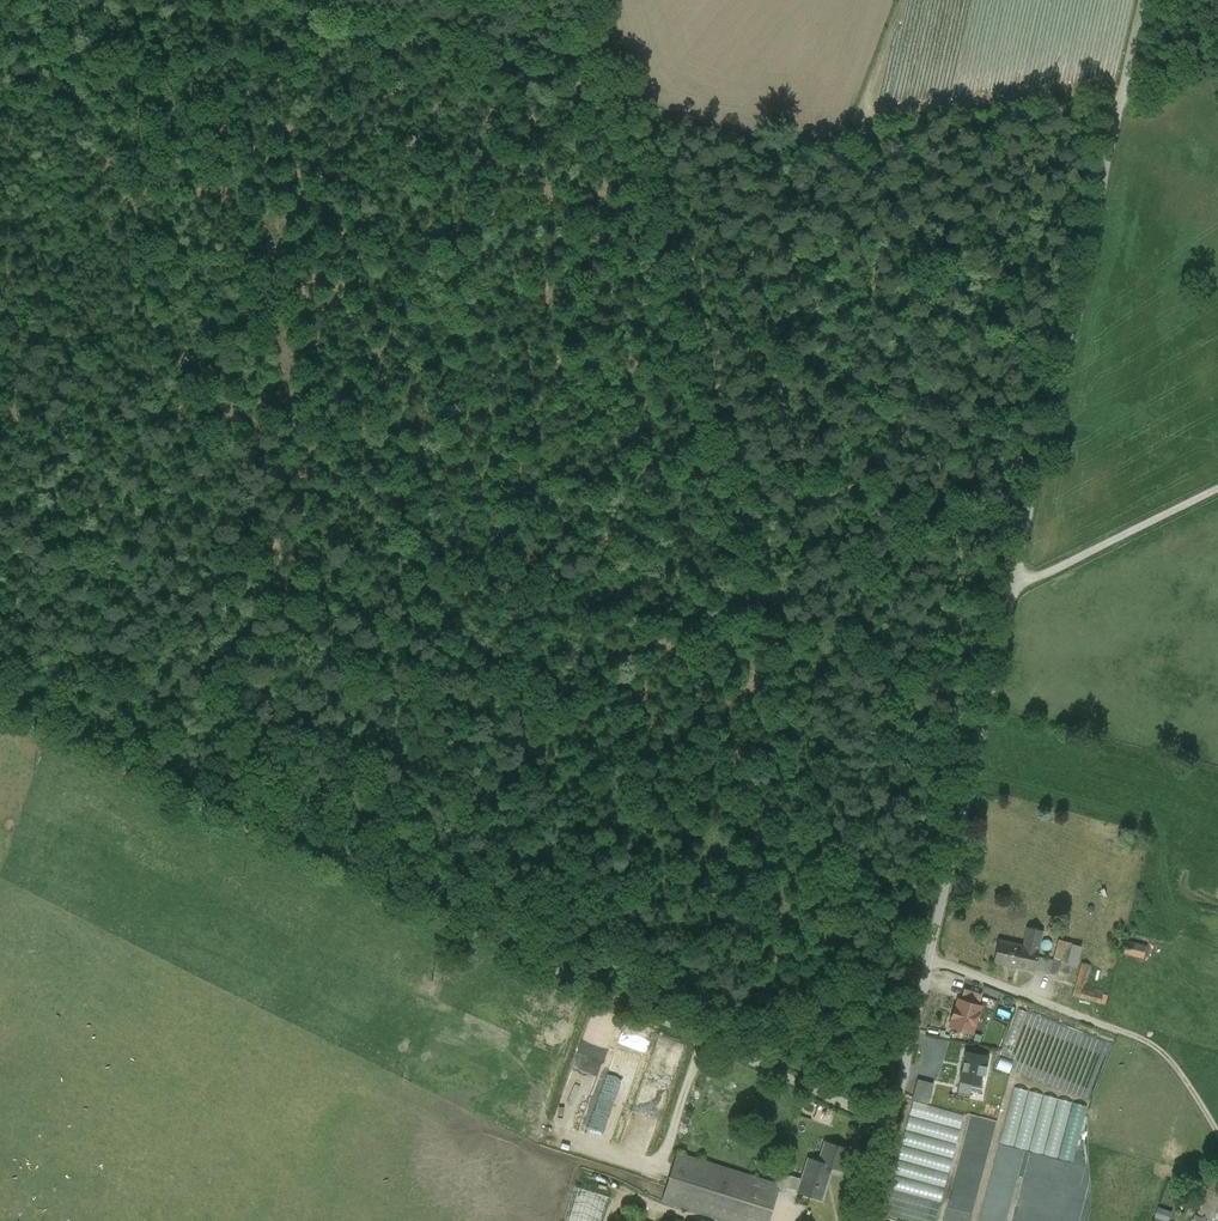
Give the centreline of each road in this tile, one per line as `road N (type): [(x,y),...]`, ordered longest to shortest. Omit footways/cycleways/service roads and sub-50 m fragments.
road 1 (unclassified): [(893,1123),(1123,97)]
road 2 (unclassified): [(893,1123),(0,711)]

